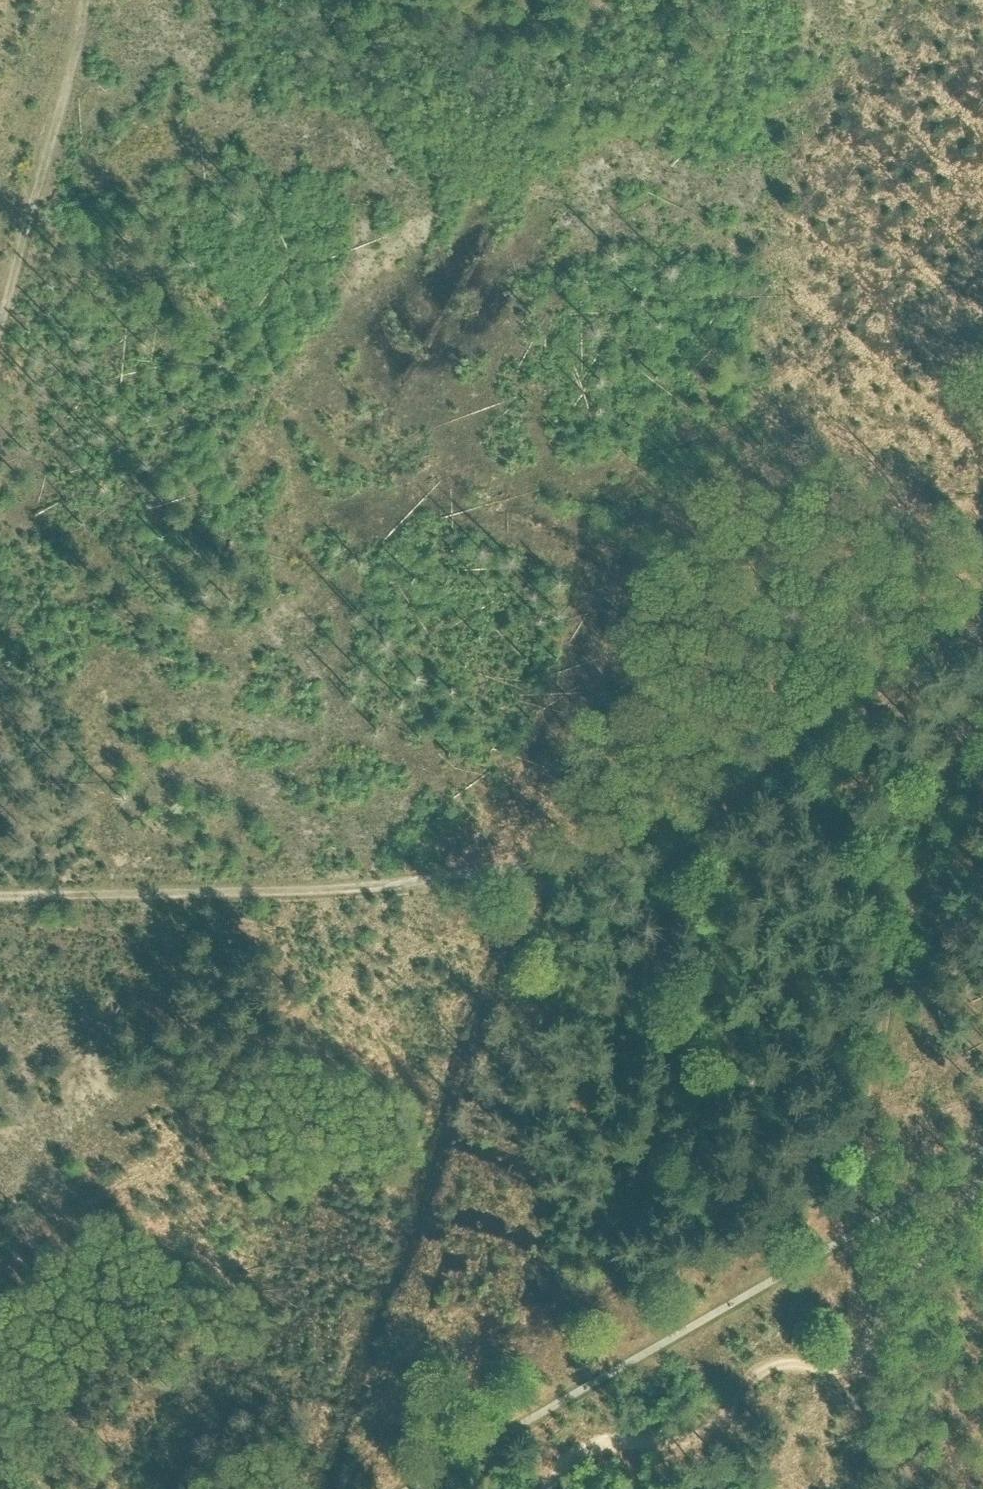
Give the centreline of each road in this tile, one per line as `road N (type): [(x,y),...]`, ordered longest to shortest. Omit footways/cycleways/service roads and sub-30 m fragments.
road 1 (track): [(870,1336),(860,1030),(911,823),(971,648),(726,807),(526,880),(0,895)]
road 2 (track): [(870,1336),(839,1368),(786,1363),(762,1370),(722,1417),(688,1441),(620,1441),(579,1453),(547,1488)]
road 3 (track): [(0,307),(82,0)]
road 4 (track): [(982,1181),(870,1336)]

